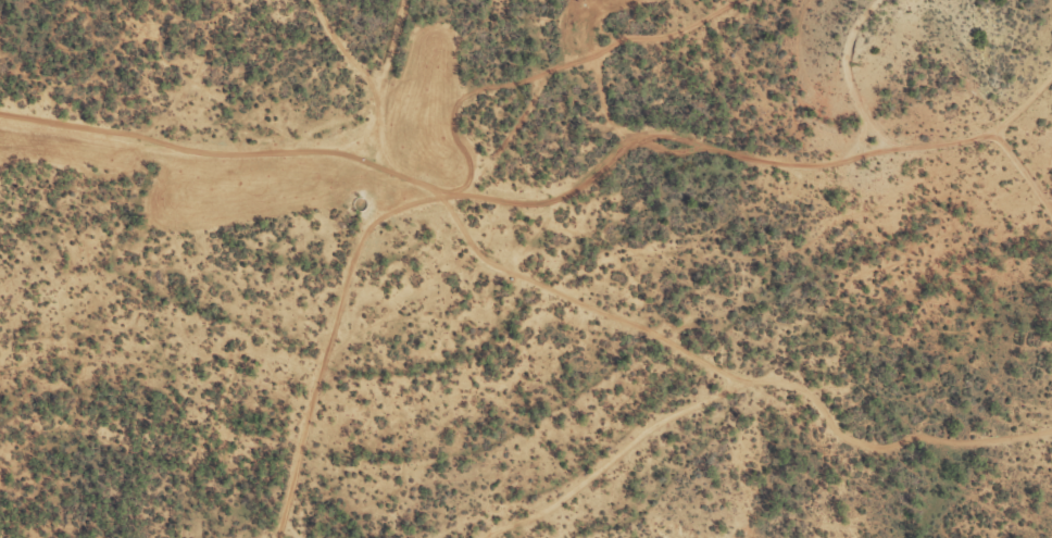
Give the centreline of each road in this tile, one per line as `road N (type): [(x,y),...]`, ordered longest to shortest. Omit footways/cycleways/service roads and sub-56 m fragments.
road 1 (residential): [(340,200),(481,216),(826,184),(1028,150),(1051,121)]
road 2 (residential): [(256,537),(340,200),(302,183),(0,192)]
road 3 (residential): [(835,0),(826,35),(826,184)]

